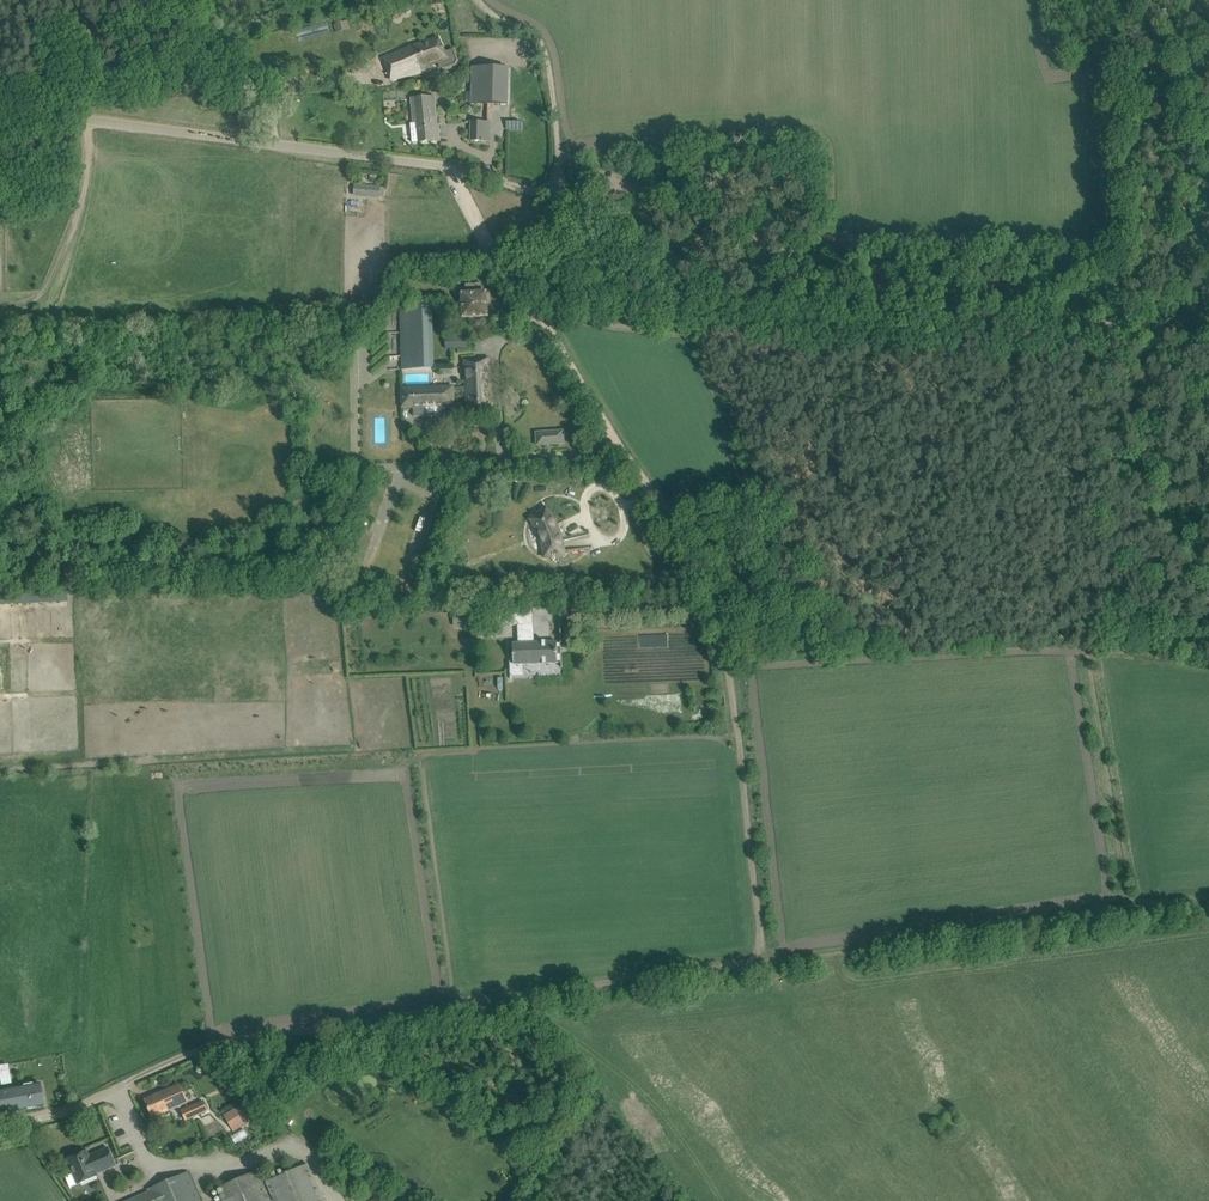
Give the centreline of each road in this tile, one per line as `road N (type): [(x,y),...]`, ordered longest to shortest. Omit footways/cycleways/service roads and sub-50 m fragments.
road 1 (track): [(124,1084),(298,1031),(759,967)]
road 2 (track): [(542,325),(716,597),(746,901)]
road 3 (unclassified): [(506,183),(407,161),(0,110)]
road 4 (track): [(768,328),(916,311),(1127,317),(1208,337)]
road 5 (track): [(759,967),(1113,919)]
road 6 (track): [(768,328),(642,237),(506,183)]
road 7 (track): [(768,328),(693,336),(542,325)]
road 8 (track): [(542,325),(448,168)]
road 9 (unclassified): [(0,1124),(51,1114),(124,1084)]

